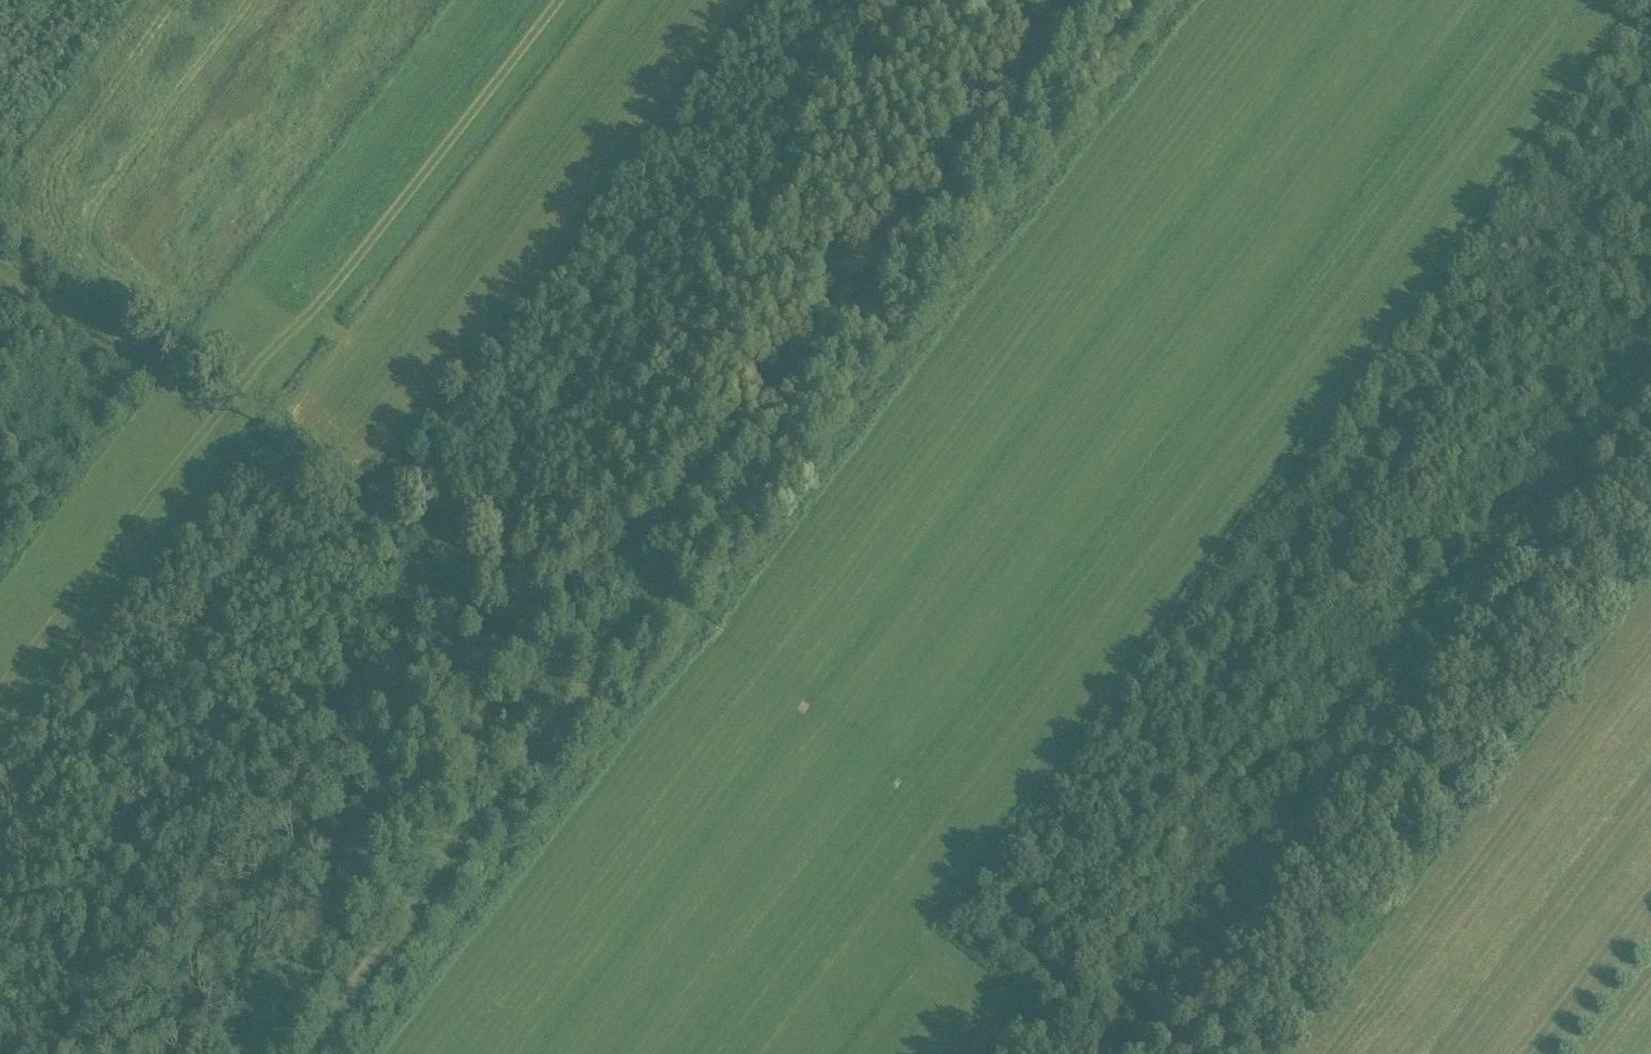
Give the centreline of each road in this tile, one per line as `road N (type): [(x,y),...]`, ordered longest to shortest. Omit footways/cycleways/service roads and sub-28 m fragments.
road 1 (track): [(1211,1053),(1650,486)]

